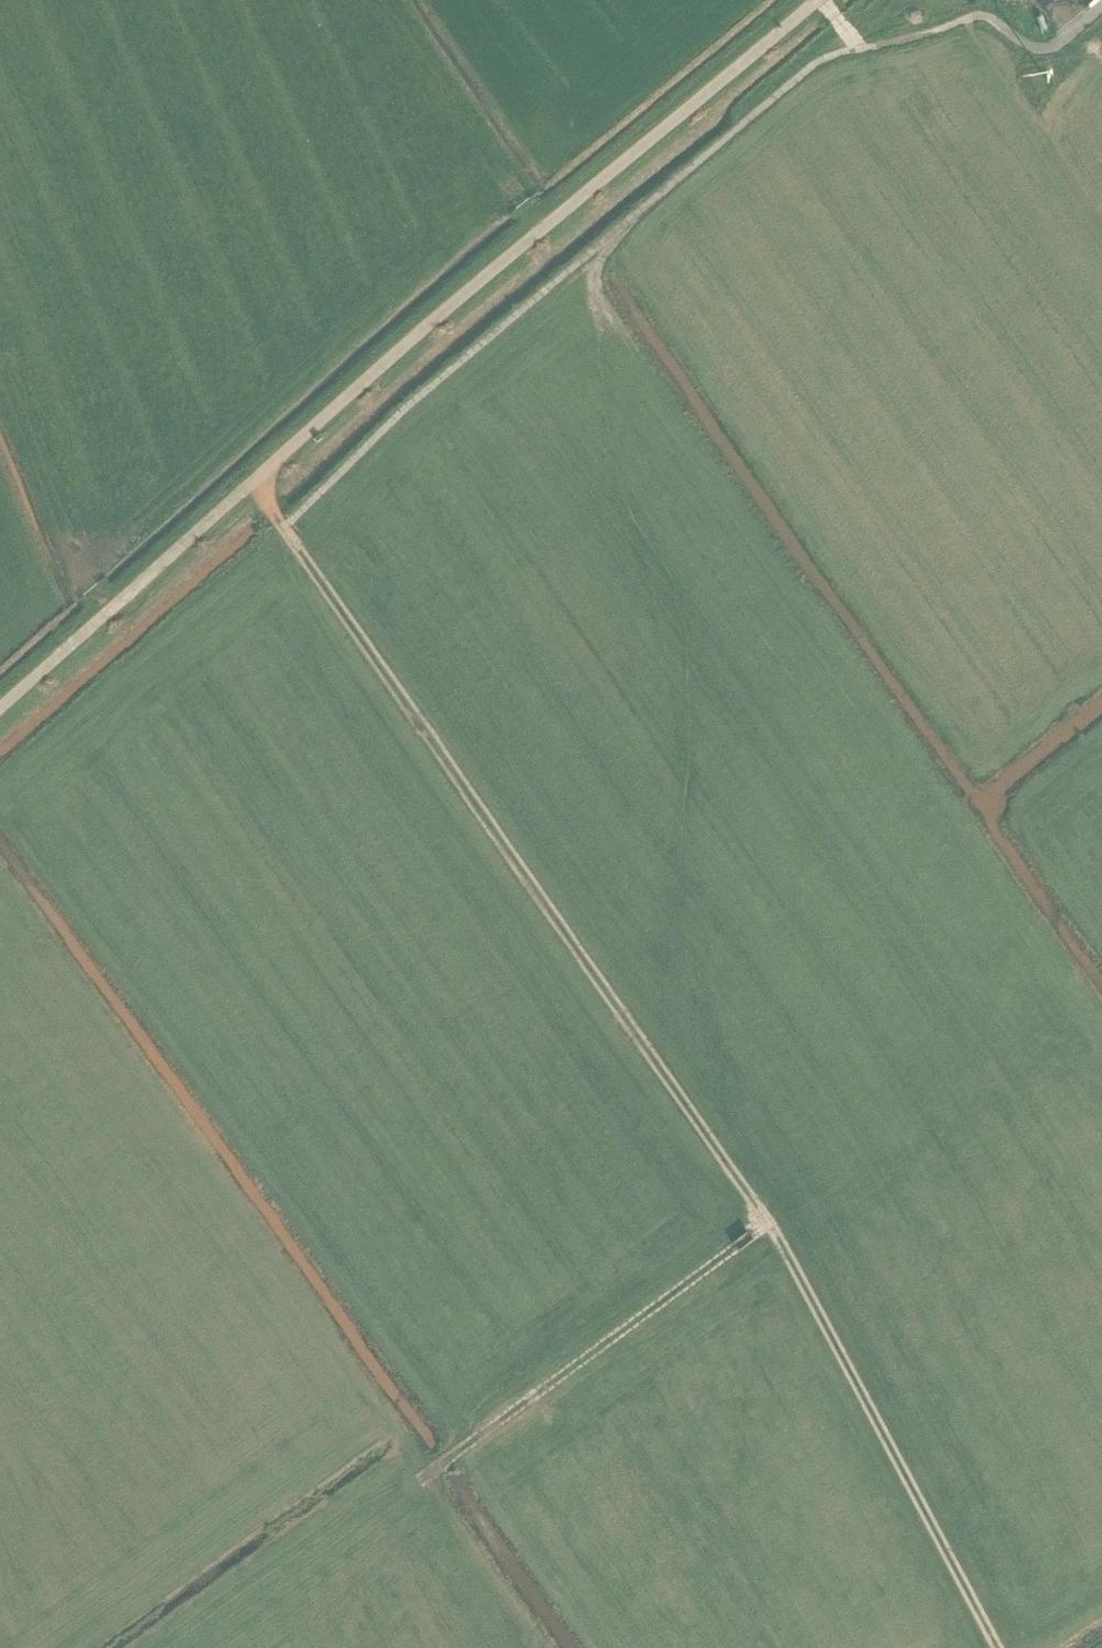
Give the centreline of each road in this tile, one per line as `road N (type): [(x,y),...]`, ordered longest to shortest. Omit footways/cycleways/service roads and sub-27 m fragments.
road 1 (track): [(257,484),(766,1225),(443,1466)]
road 2 (unclassified): [(0,710),(819,0)]
road 3 (track): [(766,1225),(911,1477),(994,1647)]

